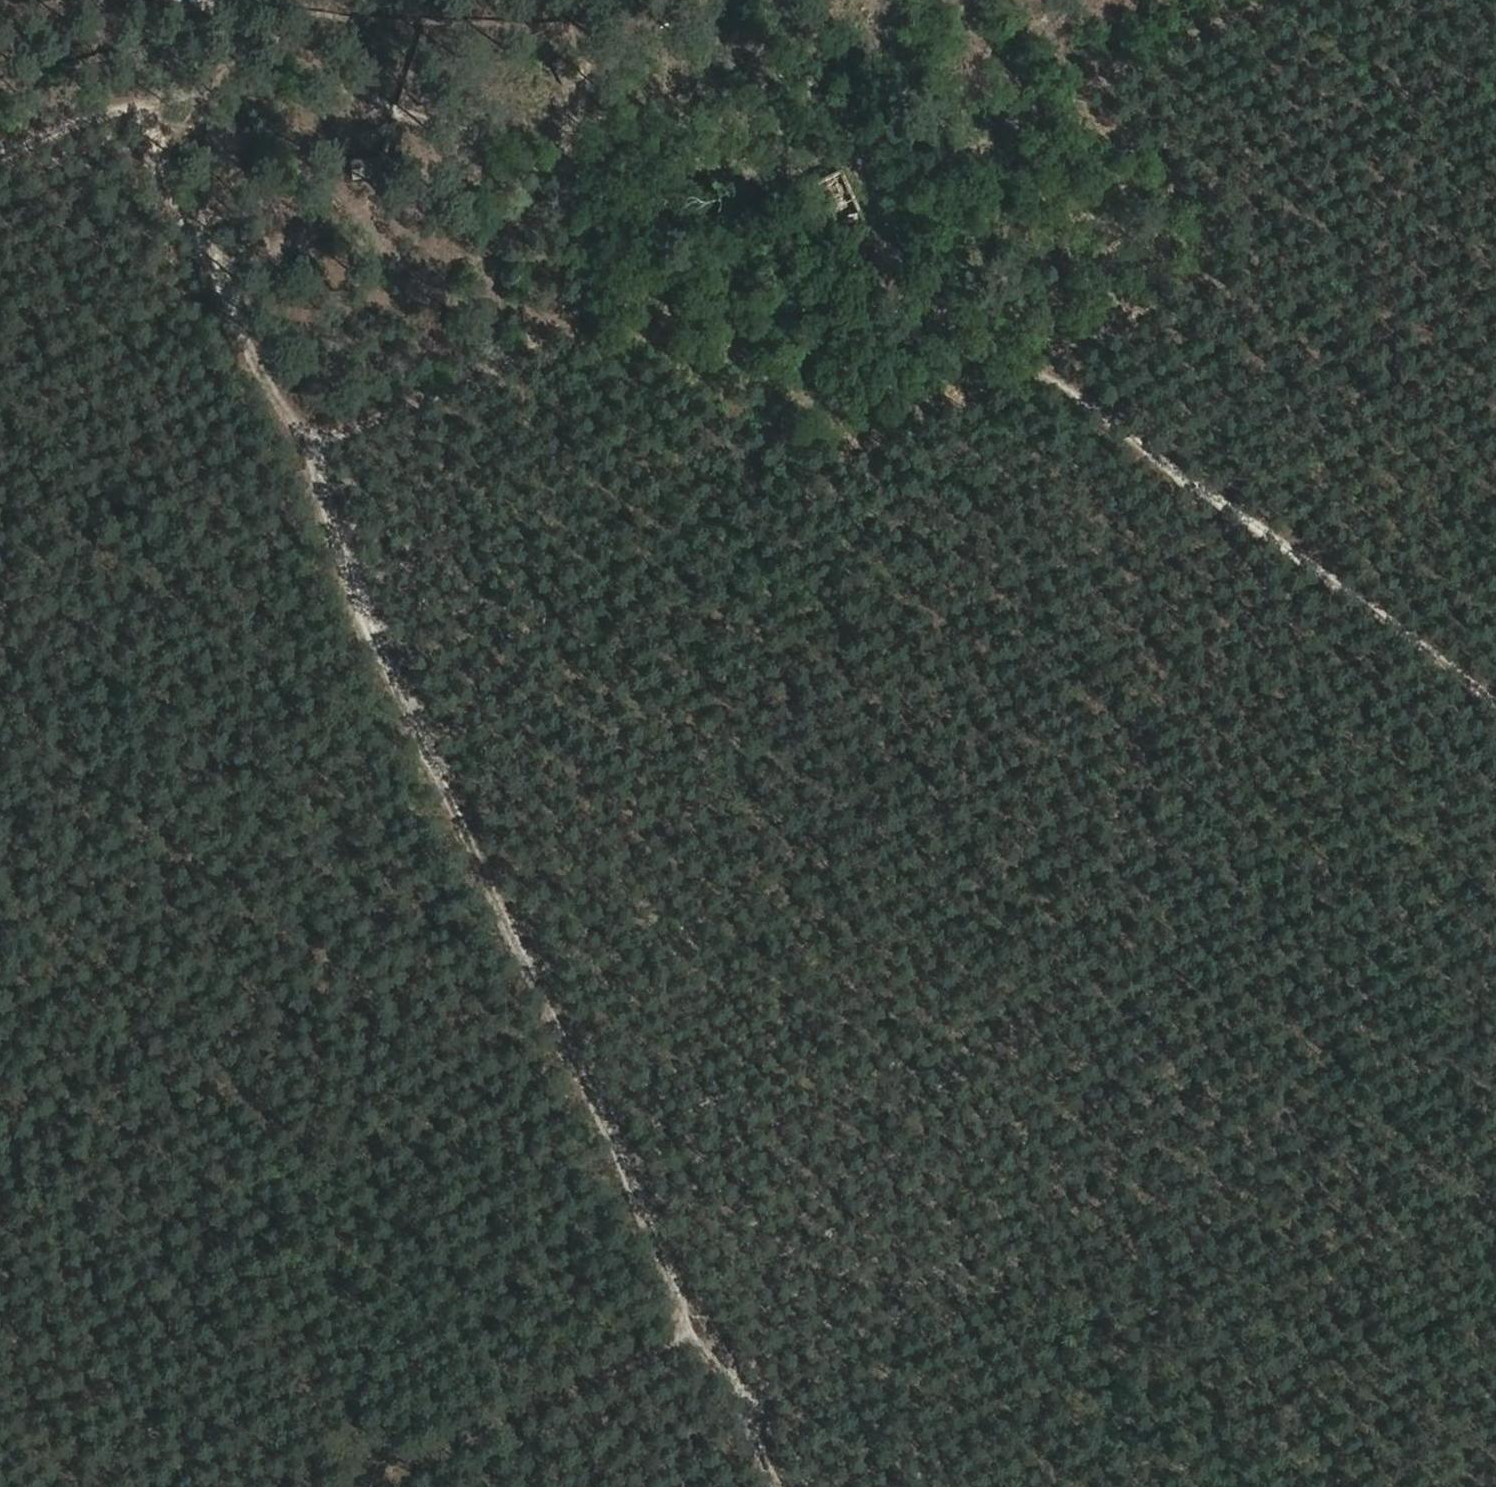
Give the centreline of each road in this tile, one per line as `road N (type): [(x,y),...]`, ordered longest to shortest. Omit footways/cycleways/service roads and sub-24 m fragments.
road 1 (track): [(174,0),(194,17),(452,139),(753,176),(847,164),(1030,368),(1495,706)]
road 2 (track): [(254,46),(181,94),(0,168)]

